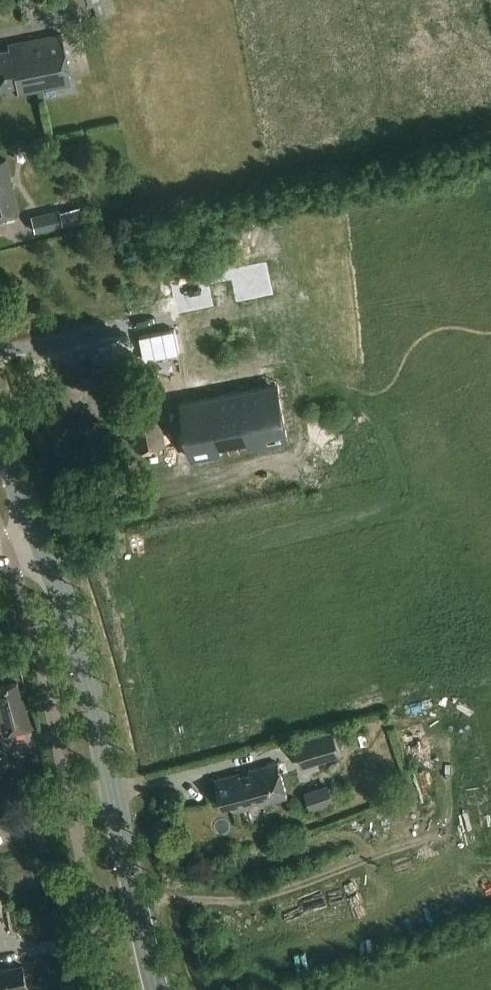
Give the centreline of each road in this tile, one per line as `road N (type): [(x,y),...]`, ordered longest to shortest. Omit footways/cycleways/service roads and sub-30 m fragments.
road 1 (tertiary): [(160,989),(93,690),(0,441)]

